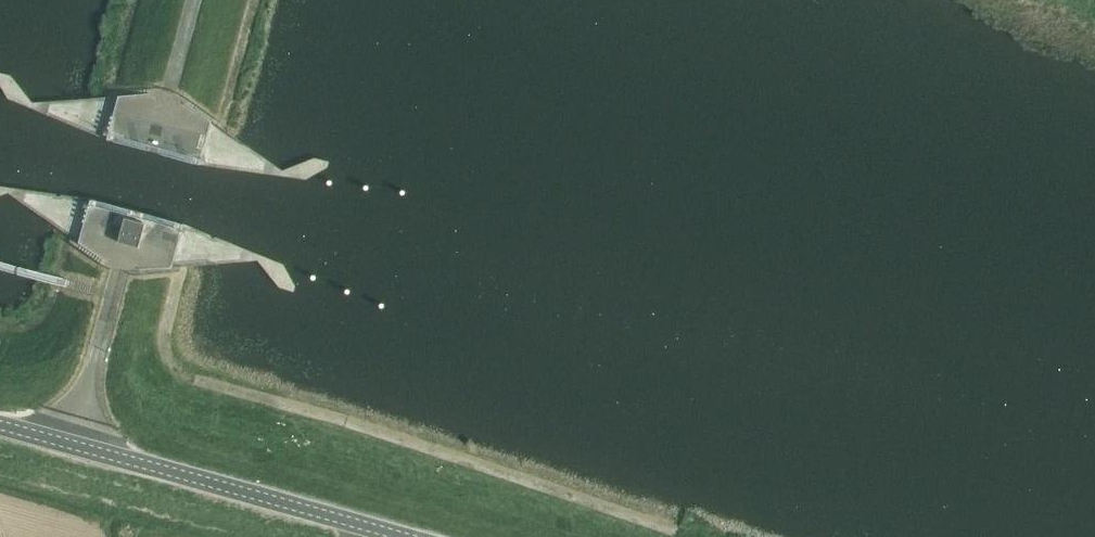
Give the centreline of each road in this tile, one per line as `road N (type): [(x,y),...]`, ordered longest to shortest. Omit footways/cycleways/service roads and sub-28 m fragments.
road 1 (unclassified): [(414,536),(74,443)]
road 2 (unclassified): [(74,443),(128,255)]

